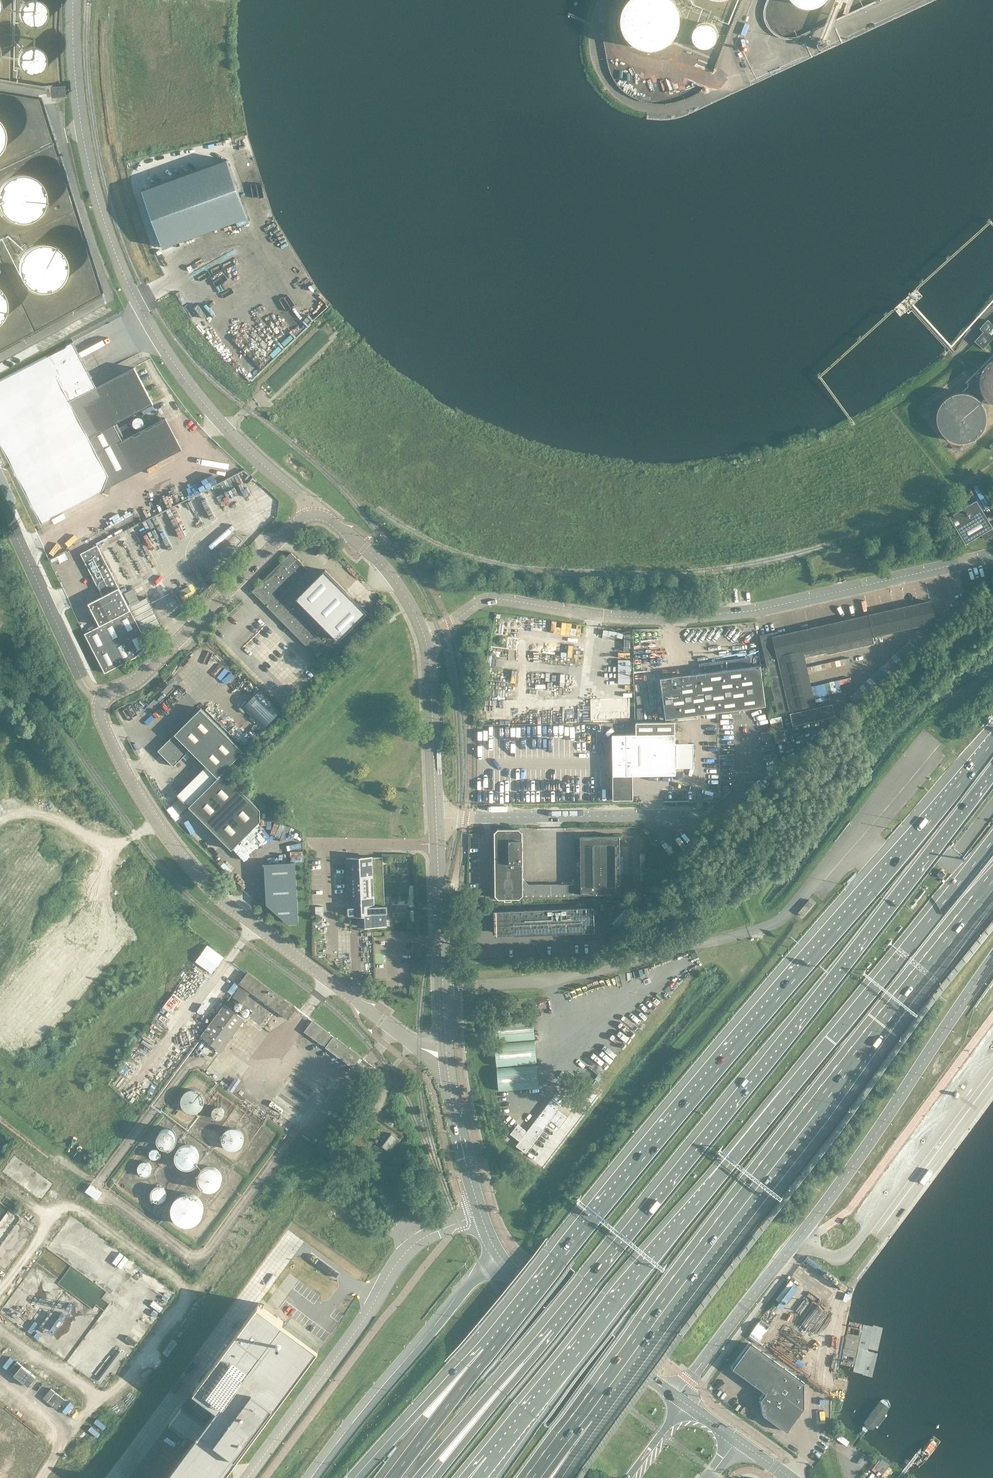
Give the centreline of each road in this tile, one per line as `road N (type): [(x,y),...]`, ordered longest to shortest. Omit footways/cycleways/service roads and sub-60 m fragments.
road 1 (motorway): [(495,1462),(615,1302),(992,839)]
road 2 (motorway): [(992,739),(491,1340)]
road 3 (motorway): [(992,771),(554,1325)]
road 4 (motorway): [(587,1409),(992,885)]
road 5 (unclassified): [(314,514),(208,409),(132,292),(83,141),(72,0)]
road 6 (unclassified): [(426,639),(490,598),(619,617),(721,613),(992,554)]
road 7 (unclassified): [(678,1398),(856,1162),(992,960)]
road 8 (unclassified): [(446,1056),(414,1044),(199,878),(122,764),(101,718),(103,697)]
road 9 (unclassified): [(248,1477),(402,1255),(480,1213)]
road 10 (motorway): [(501,1258),(466,1289),(315,1477)]
road 11 (unclassified): [(103,697),(140,677),(314,514)]
road 12 (unclassified): [(683,832),(638,814),(436,820)]
road 13 (secondary): [(678,1398),(501,1258)]
road 14 (unclassified): [(0,501),(83,680),(103,697)]
road 15 (unclassified): [(446,1056),(437,844)]
road 16 (motorway): [(554,1325),(416,1477)]
road 17 (motorway): [(554,1325),(435,1477)]
road 18 (motorway): [(491,1340),(356,1477)]
road 19 (unclassified): [(436,820),(426,639)]
road 20 (unclassified): [(426,639),(383,565),(314,514)]
road 21 (motorway): [(491,1340),(391,1477)]
road 22 (track): [(155,820),(112,845),(39,815),(0,822)]
road 23 (unclassified): [(480,1213),(446,1056)]
road 24 (unclassified): [(437,844),(312,843)]
road 25 (track): [(0,1112),(100,1185)]

